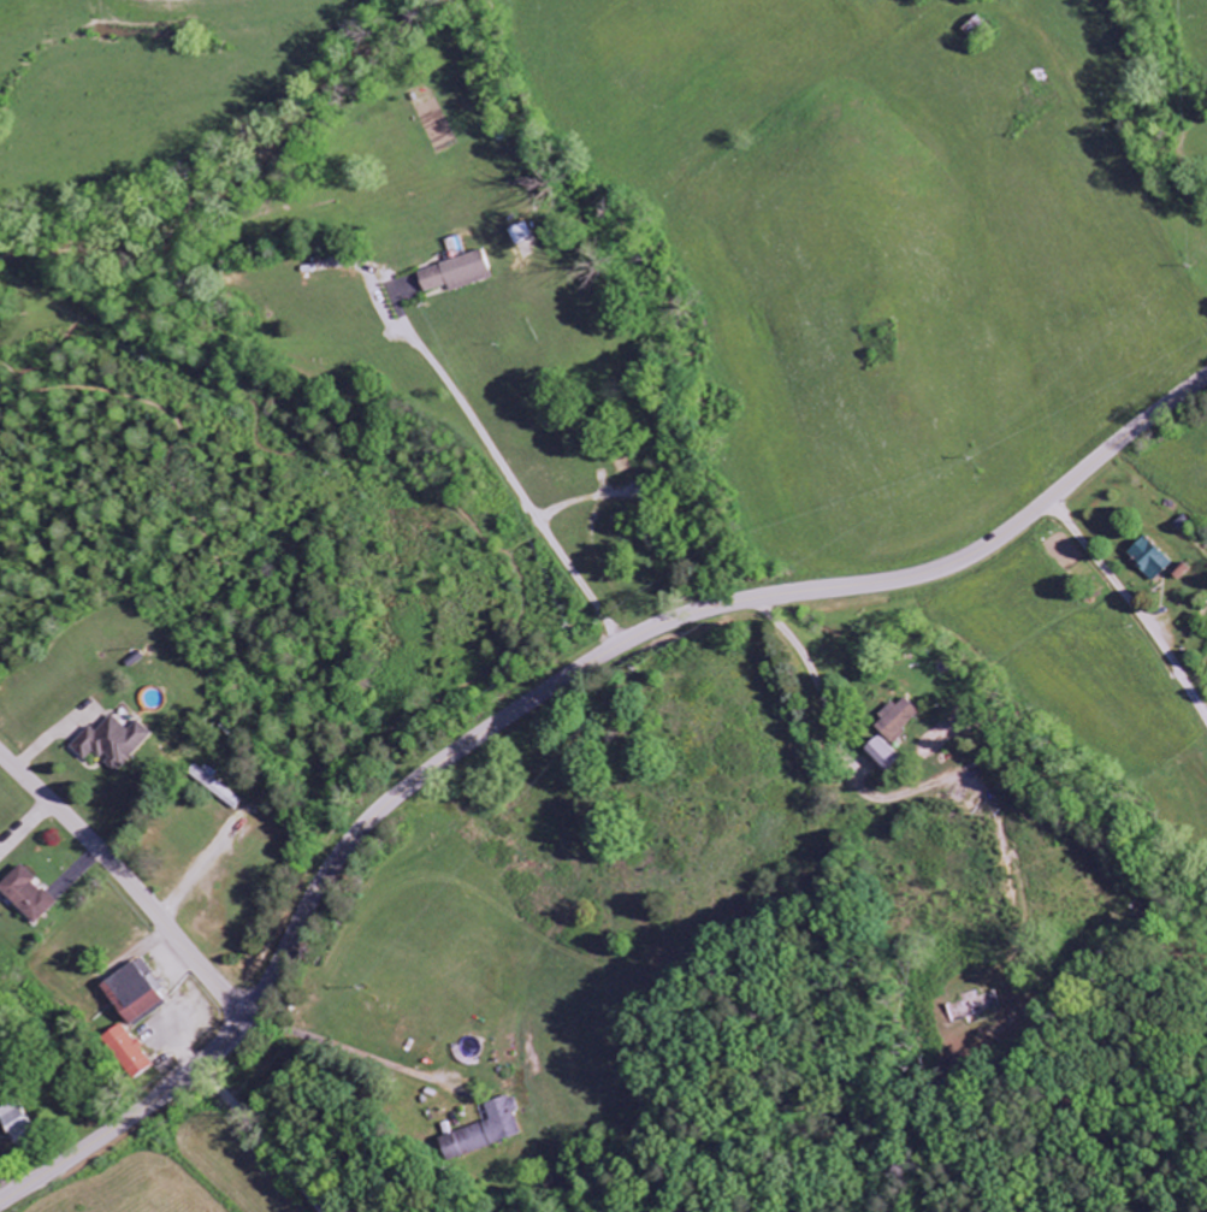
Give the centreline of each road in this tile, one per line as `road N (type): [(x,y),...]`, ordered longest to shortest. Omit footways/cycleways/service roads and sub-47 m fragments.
road 1 (tertiary): [(0,1204),(118,1129),(220,1048),(362,830),(513,714),(591,662),(687,615),(913,575),(974,551),(1206,376)]
road 2 (tertiary): [(245,1017),(114,863),(0,751)]
road 3 (residential): [(533,700),(448,558),(448,519),(487,457)]
road 4 (residential): [(1206,716),(1049,497)]
road 5 (residential): [(326,1211),(201,1066)]

